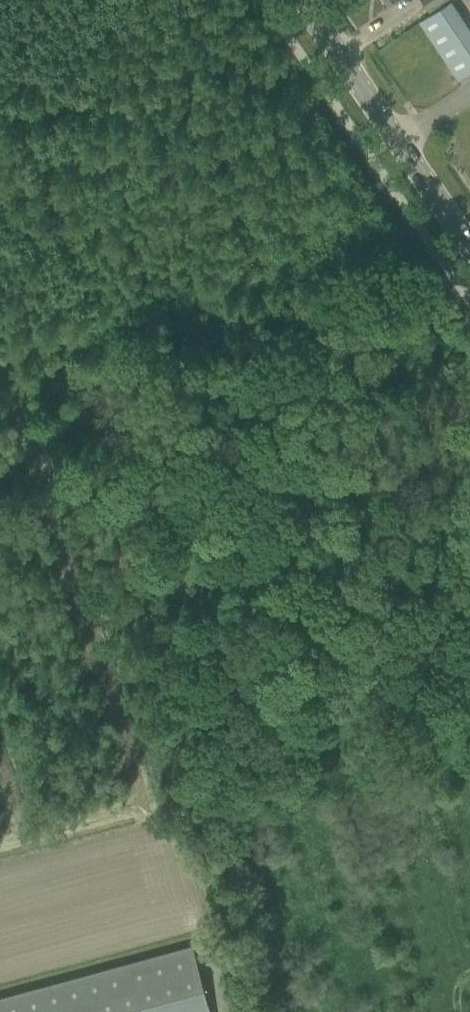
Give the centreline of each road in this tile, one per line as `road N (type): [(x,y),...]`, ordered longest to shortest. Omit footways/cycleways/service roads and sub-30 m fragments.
road 1 (unclassified): [(469,247),(301,0)]

